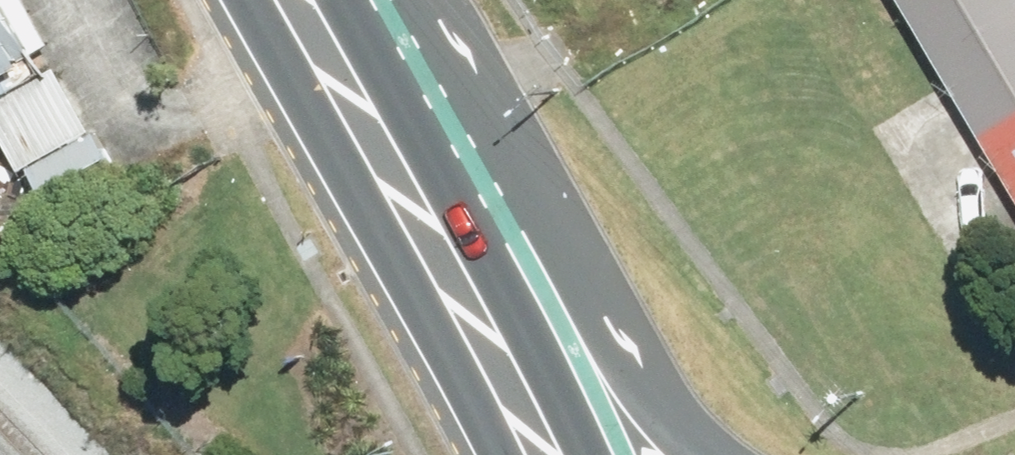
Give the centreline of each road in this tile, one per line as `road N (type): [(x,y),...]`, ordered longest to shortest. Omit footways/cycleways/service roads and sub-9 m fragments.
road 1 (primary): [(431,213),(652,382),(719,454)]
road 2 (primary): [(553,454),(431,213)]
road 3 (primary): [(431,213),(306,0)]

